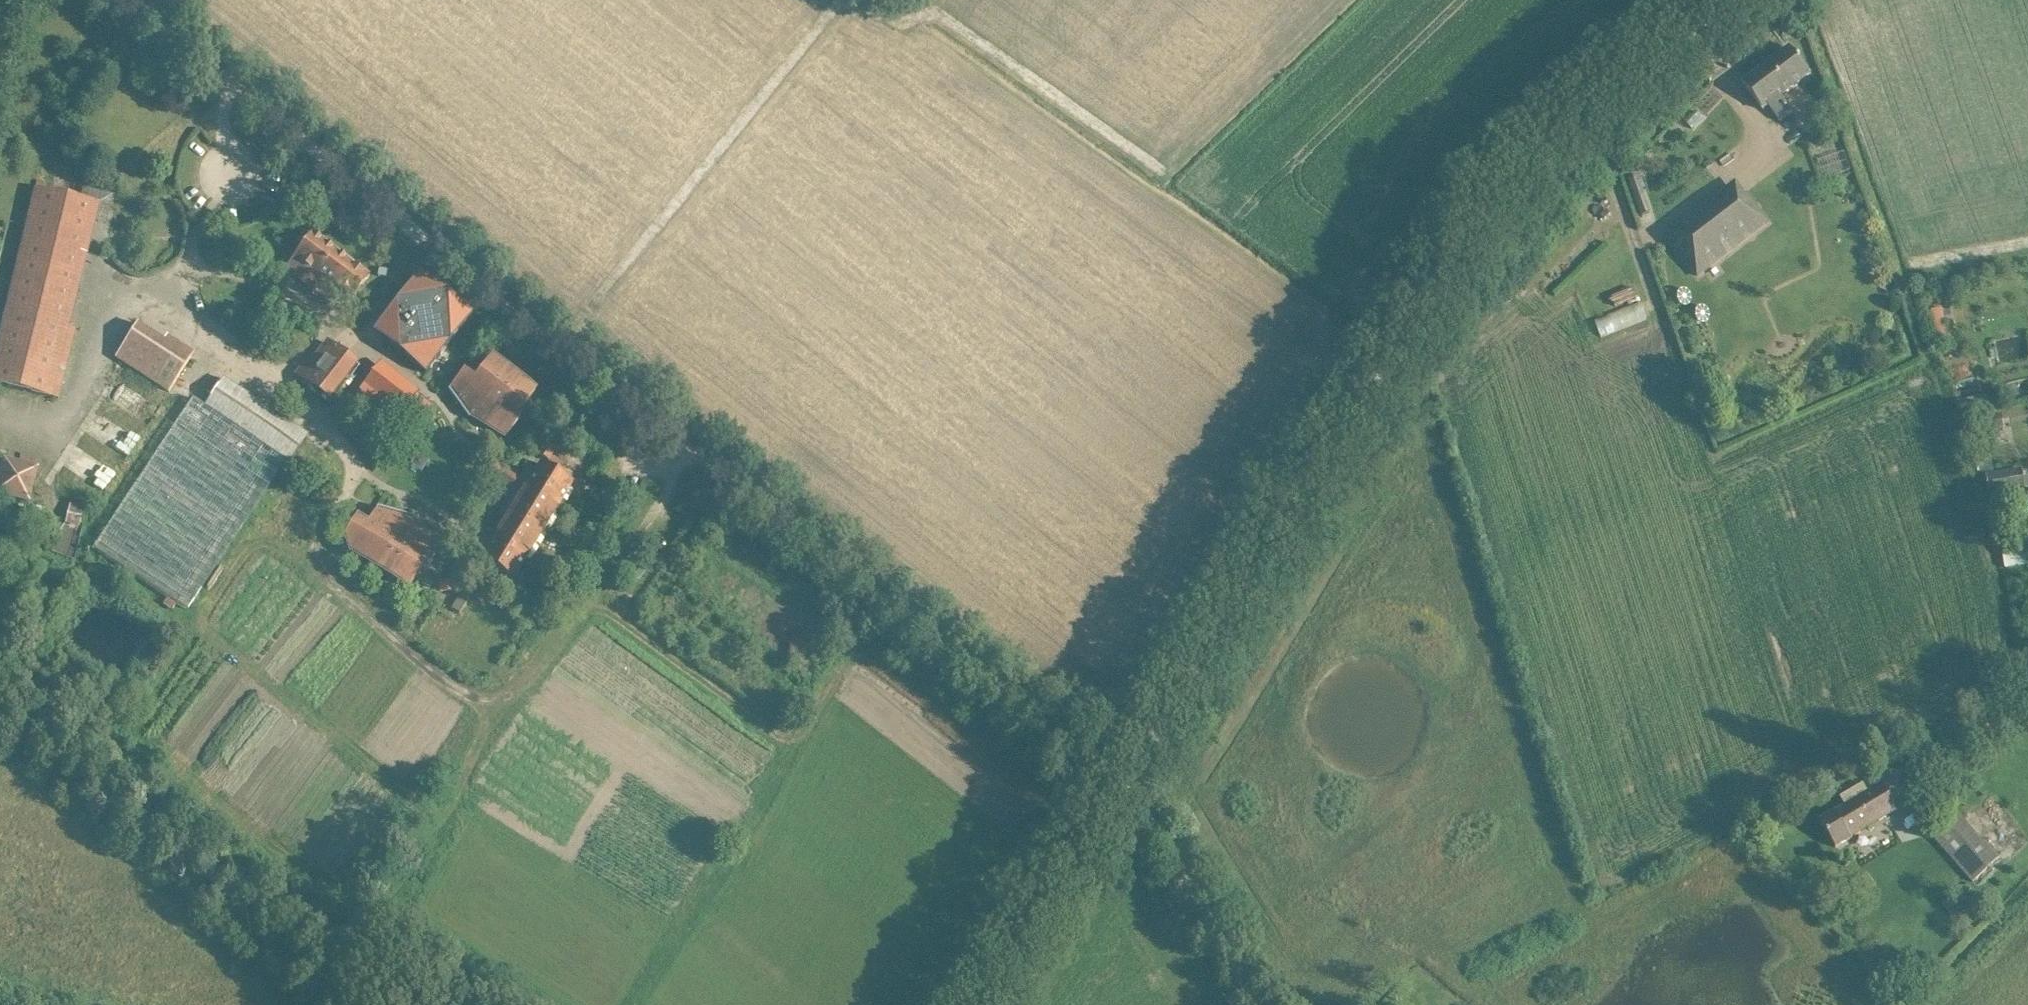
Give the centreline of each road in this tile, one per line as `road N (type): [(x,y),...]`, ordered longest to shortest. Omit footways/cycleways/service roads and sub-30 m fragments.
road 1 (track): [(112,0),(1118,794)]
road 2 (track): [(1705,0),(1603,78),(1484,202),(1118,794)]
road 3 (track): [(1118,794),(1260,1004)]
road 4 (track): [(1118,794),(980,1004)]

